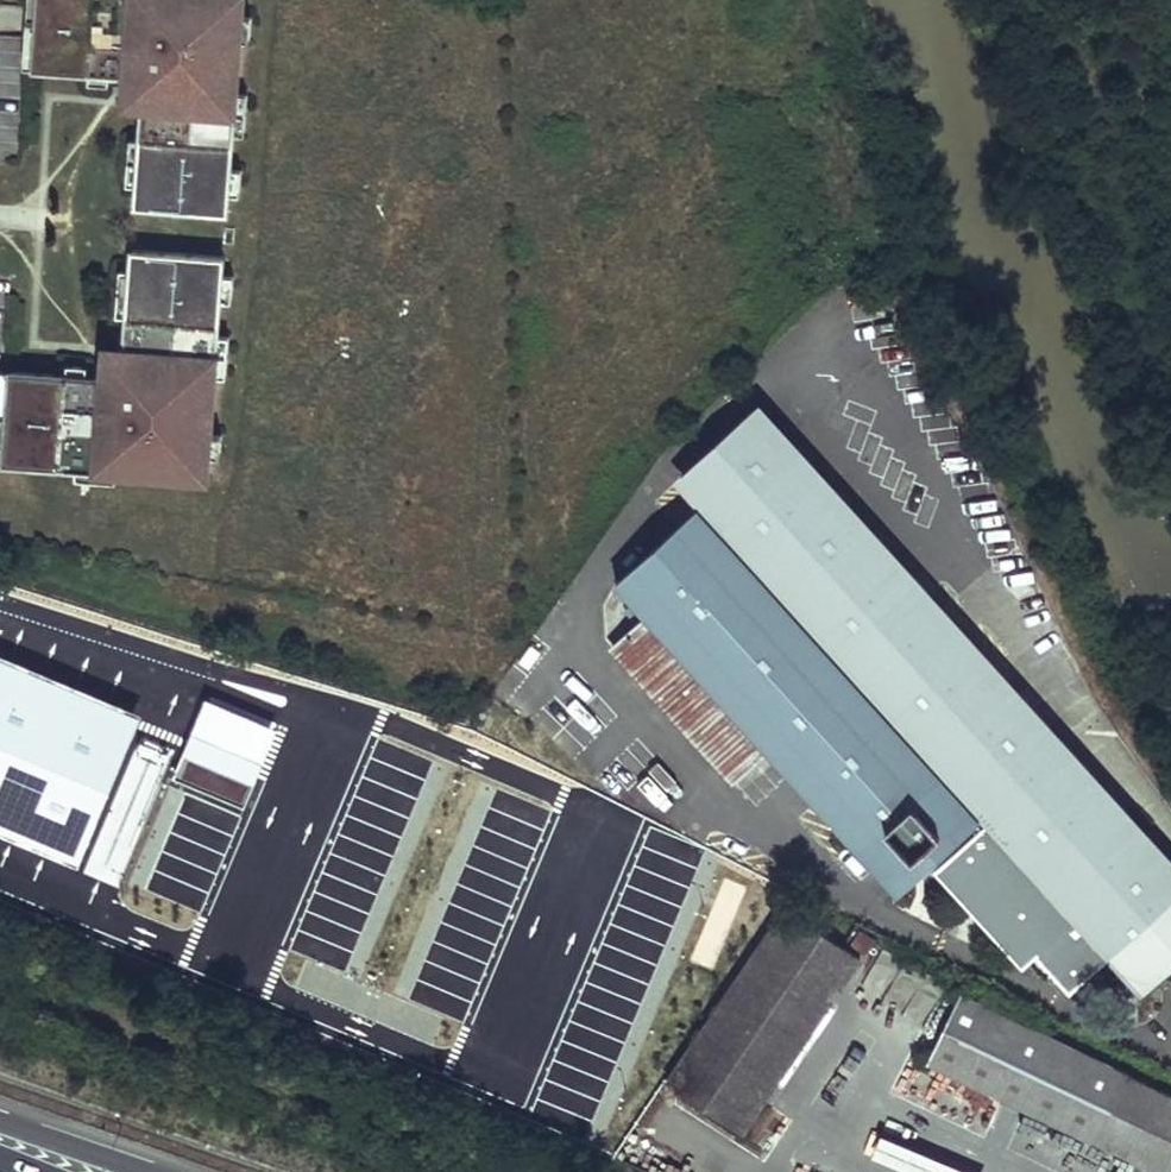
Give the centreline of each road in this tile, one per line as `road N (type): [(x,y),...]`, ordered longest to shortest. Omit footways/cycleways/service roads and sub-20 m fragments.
road 1 (motorway): [(151,1171),(0,1122)]

